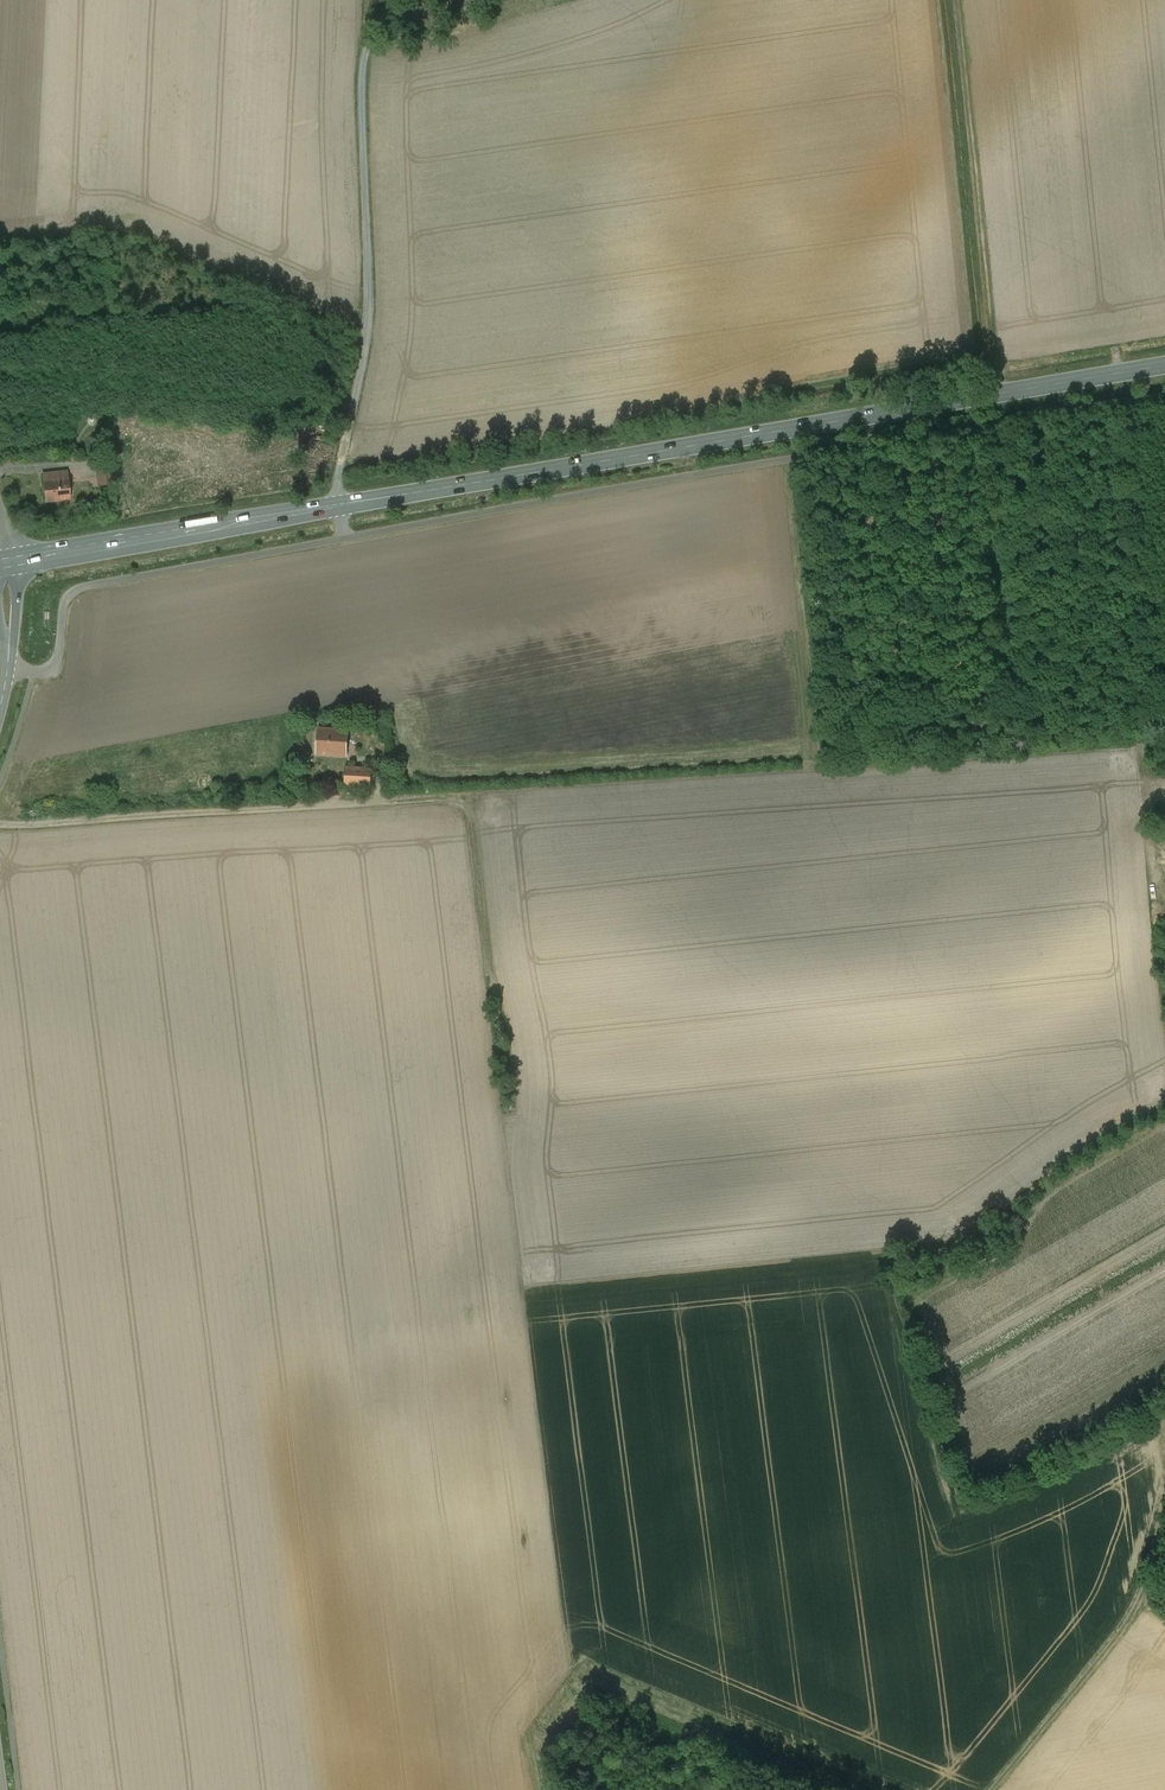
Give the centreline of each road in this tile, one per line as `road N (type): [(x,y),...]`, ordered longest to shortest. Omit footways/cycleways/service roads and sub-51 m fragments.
road 1 (primary): [(1164,365),(2,564)]
road 2 (track): [(993,1789),(1139,1605),(1164,1511)]
road 3 (track): [(1164,783),(1151,798),(1164,916)]

